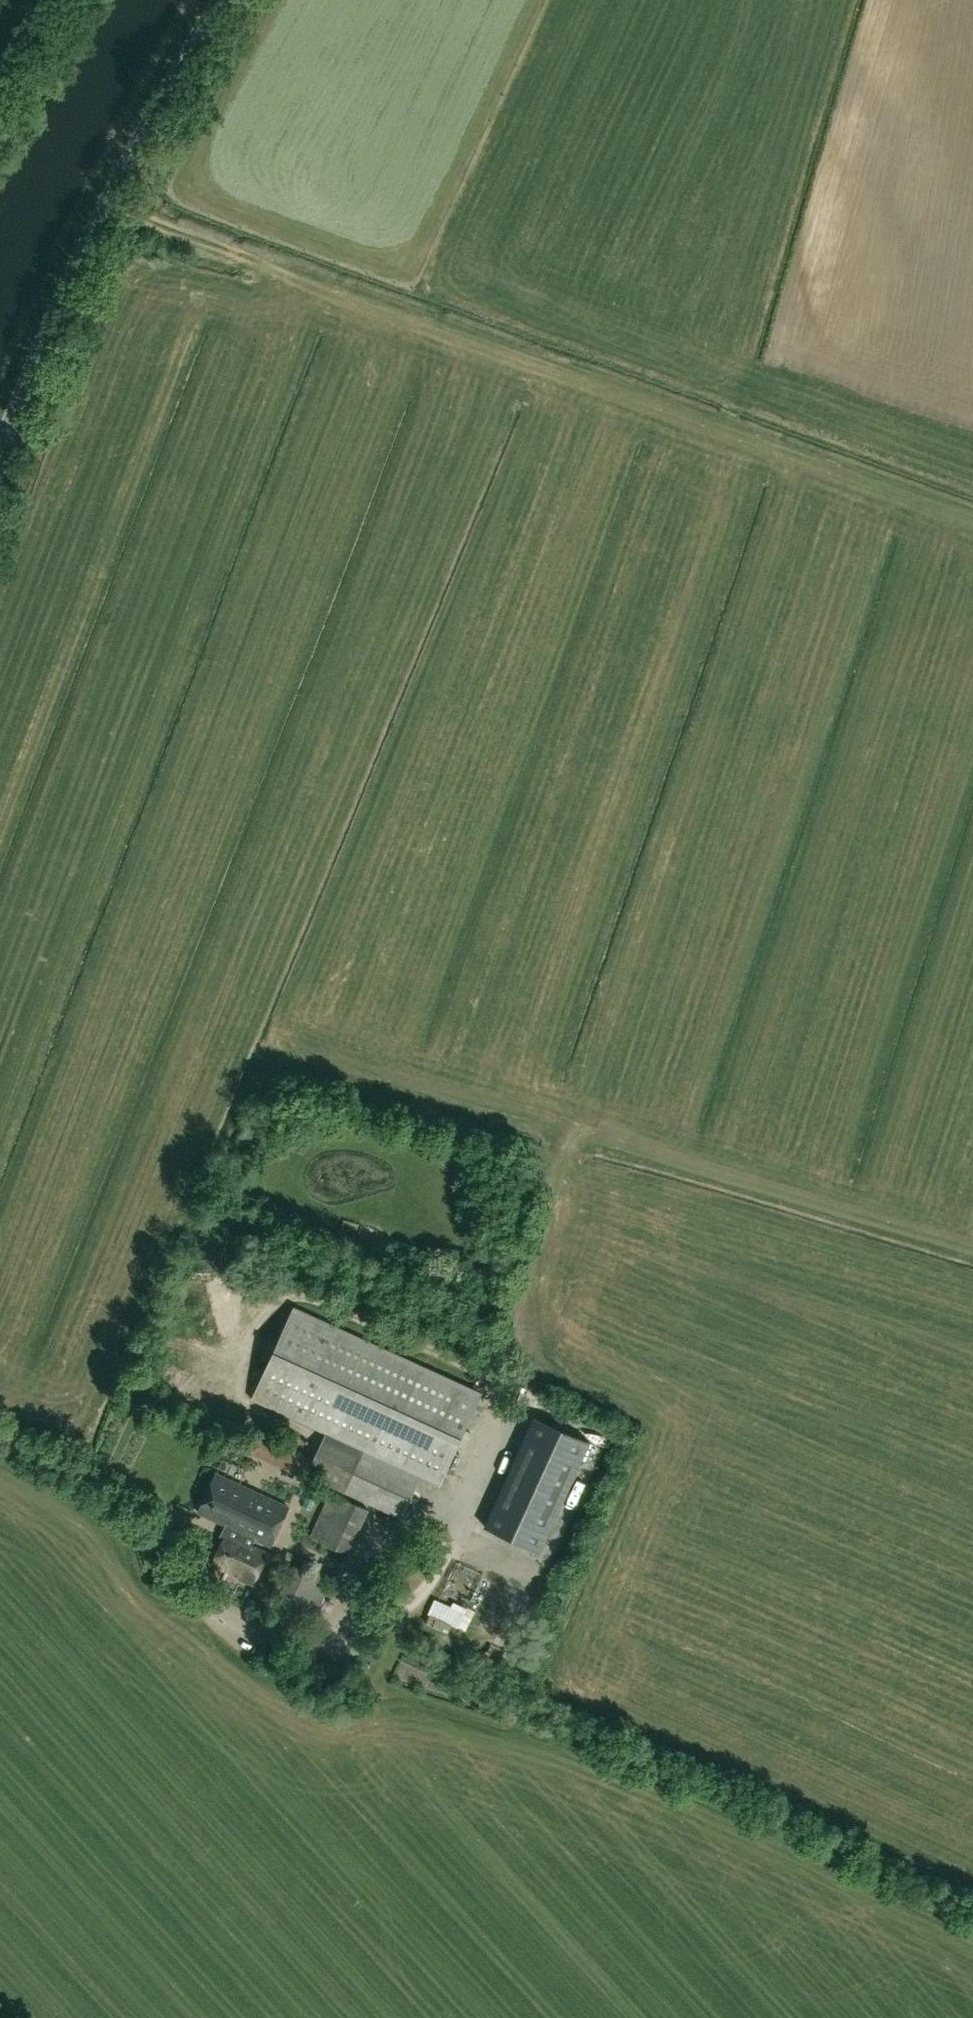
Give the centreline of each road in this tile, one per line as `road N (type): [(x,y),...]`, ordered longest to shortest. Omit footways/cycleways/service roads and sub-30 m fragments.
road 1 (tertiary): [(0,457),(108,204),(222,0)]

